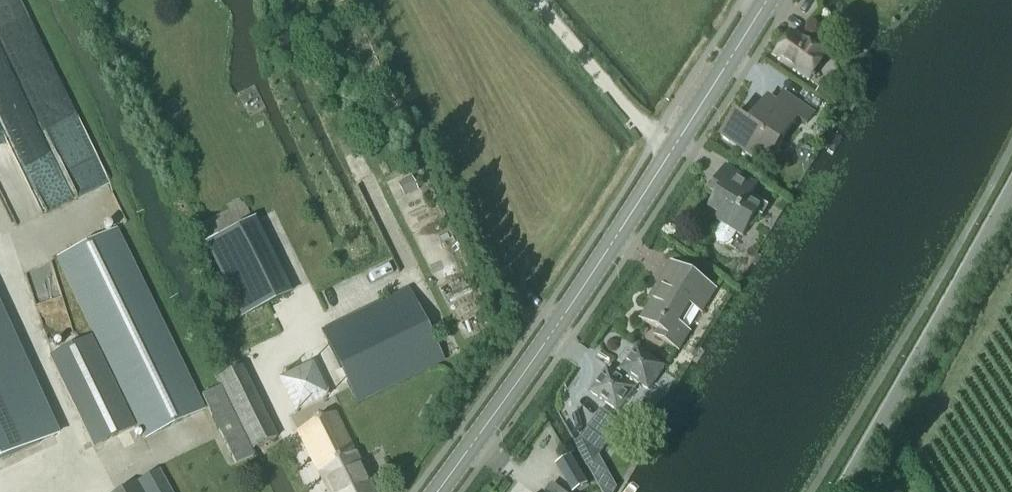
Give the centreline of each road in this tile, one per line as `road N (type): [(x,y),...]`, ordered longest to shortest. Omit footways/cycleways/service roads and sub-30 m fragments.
road 1 (secondary): [(433,491),(766,0)]
road 2 (tertiary): [(841,491),(1011,193)]
road 3 (track): [(191,438),(89,475),(0,292)]
road 4 (track): [(429,84),(519,293),(559,316)]

